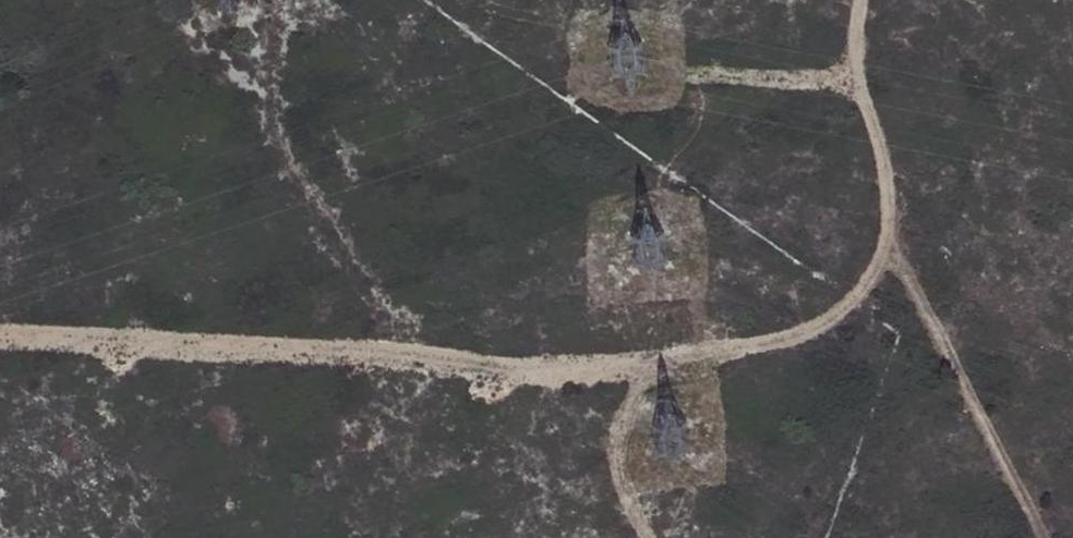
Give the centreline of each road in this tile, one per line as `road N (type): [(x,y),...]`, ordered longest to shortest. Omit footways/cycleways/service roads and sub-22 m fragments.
road 1 (track): [(860,0),(858,71),(888,186),(885,243),(867,287),(845,310),(800,335),(641,367),(539,374),(426,352),(0,334)]
road 2 (track): [(426,352),(322,214),(283,144),(264,81),(264,19)]
road 3 (track): [(885,243),(1047,537)]
road 4 (track): [(665,362),(624,414),(613,456),(645,537)]

